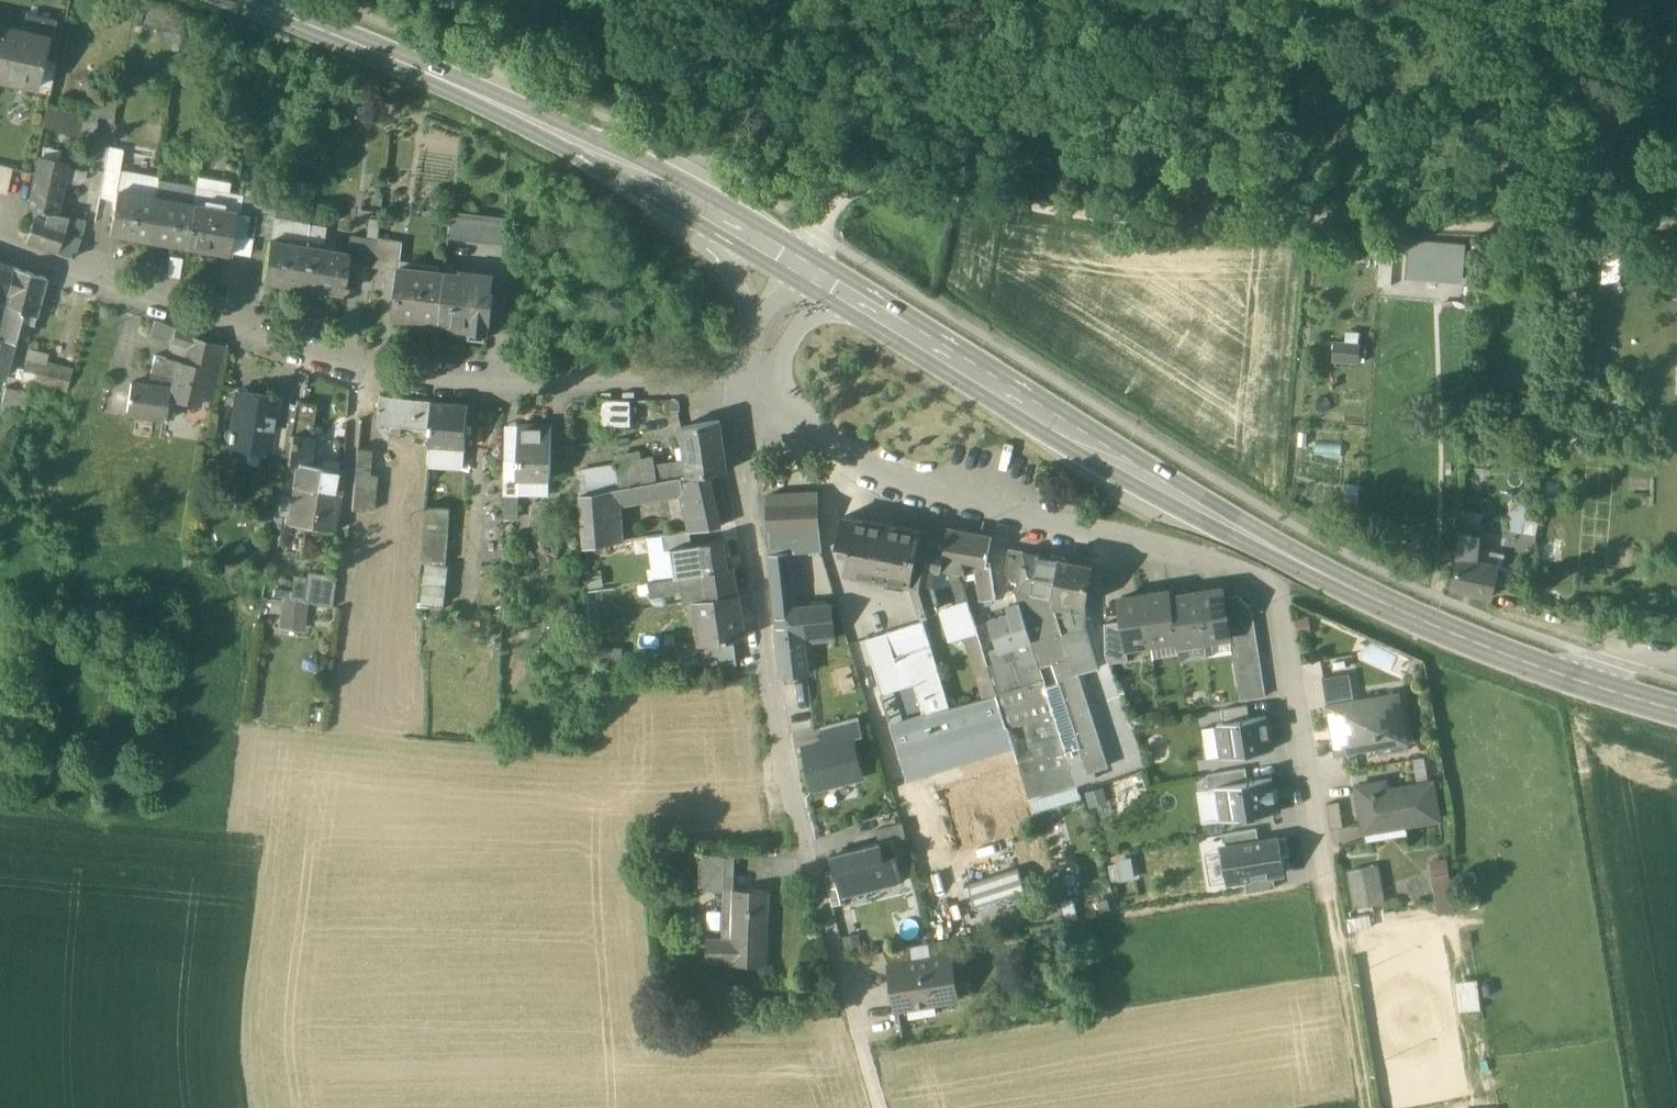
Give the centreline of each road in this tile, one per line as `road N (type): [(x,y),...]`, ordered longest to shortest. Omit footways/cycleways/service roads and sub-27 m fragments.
road 1 (secondary): [(1676,711),(1515,659),(1350,589),(810,276)]
road 2 (residential): [(1334,903),(1280,614),(1264,583),(1159,547),(902,480),(749,390)]
road 3 (track): [(1676,221),(1160,222),(882,187),(843,202),(820,236)]
road 4 (residential): [(749,390),(495,385),(364,372),(98,280),(0,235)]
road 5 (residential): [(749,390),(754,549),(791,790),(867,1056)]
road 6 (secondary): [(810,276),(593,154),(362,44),(242,0)]
road 7 (track): [(1367,1107),(1334,903)]
road 8 (residential): [(810,276),(749,390)]

